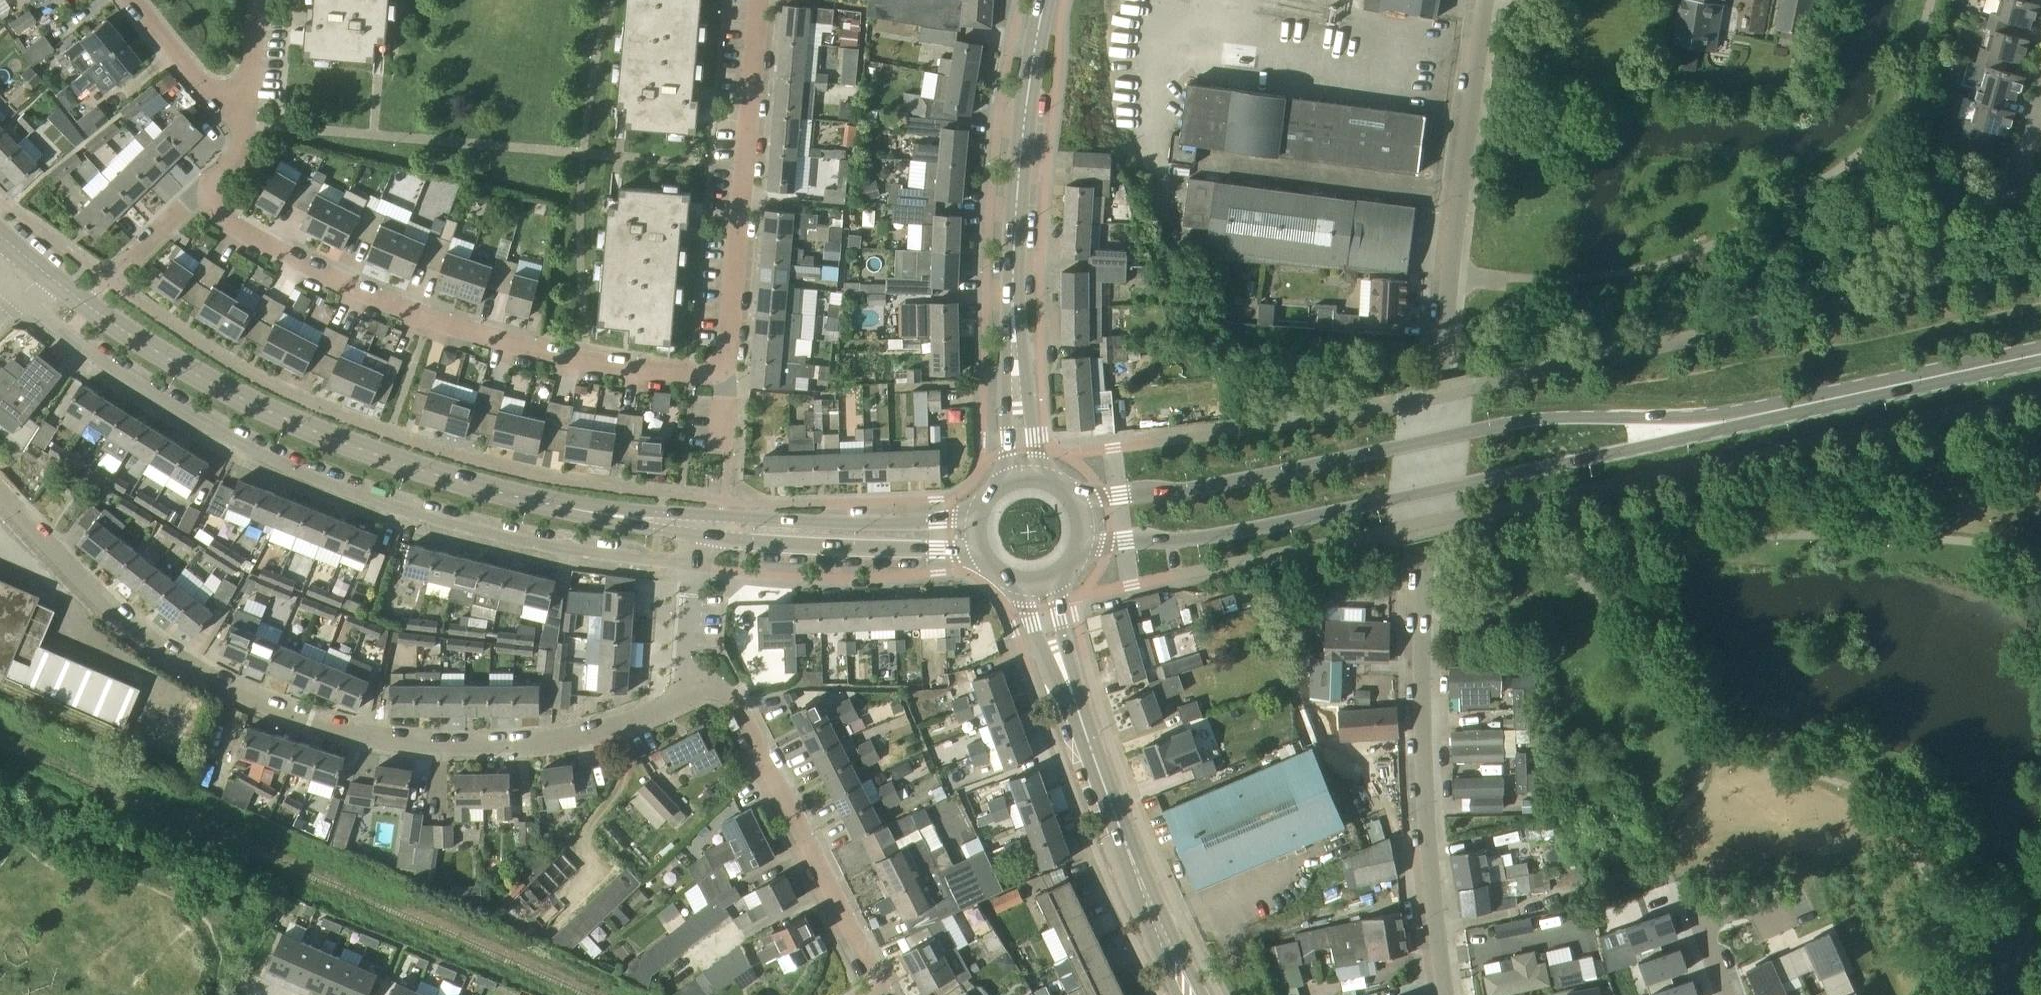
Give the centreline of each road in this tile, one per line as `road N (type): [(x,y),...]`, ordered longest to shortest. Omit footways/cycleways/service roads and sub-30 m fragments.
road 1 (residential): [(1446,994),(1422,786),(1423,604),(1461,161),(1486,0)]
road 2 (residential): [(0,493),(123,621),(192,673),(294,719),(394,746),(511,750),(629,724),(677,702),(688,684)]
road 3 (secondary): [(1079,550),(1194,539),(1470,485),(1699,435),(1732,420)]
road 4 (secondary): [(1732,420),(1516,421),(1276,472),(1075,504)]
road 5 (secondary): [(604,514),(449,479),(329,437),(208,381),(41,273)]
road 6 (residential): [(722,369),(692,375),(585,362),(430,321),(259,242),(218,217),(209,198)]
road 7 (residential): [(888,994),(728,692),(688,684)]
road 8 (residential): [(722,369),(730,357),(758,0)]
road 9 (secondary): [(1191,994),(1167,950),(1066,675)]
road 10 (secondary): [(1732,420),(2040,355)]
road 11 (tertiary): [(1014,302),(1019,179),(1045,0)]
road 12 (secondary): [(712,526),(747,542),(983,555)]
road 13 (secondary): [(978,517),(749,518),(712,526)]
road 14 (tertiary): [(1014,302),(1003,485)]
road 15 (tertiary): [(1044,480),(1014,302)]
road 16 (residential): [(688,684),(695,577),(712,526)]
road 17 (residential): [(248,95),(207,88),(131,0)]
road 18 (residential): [(1727,994),(1703,925),(1767,907)]

